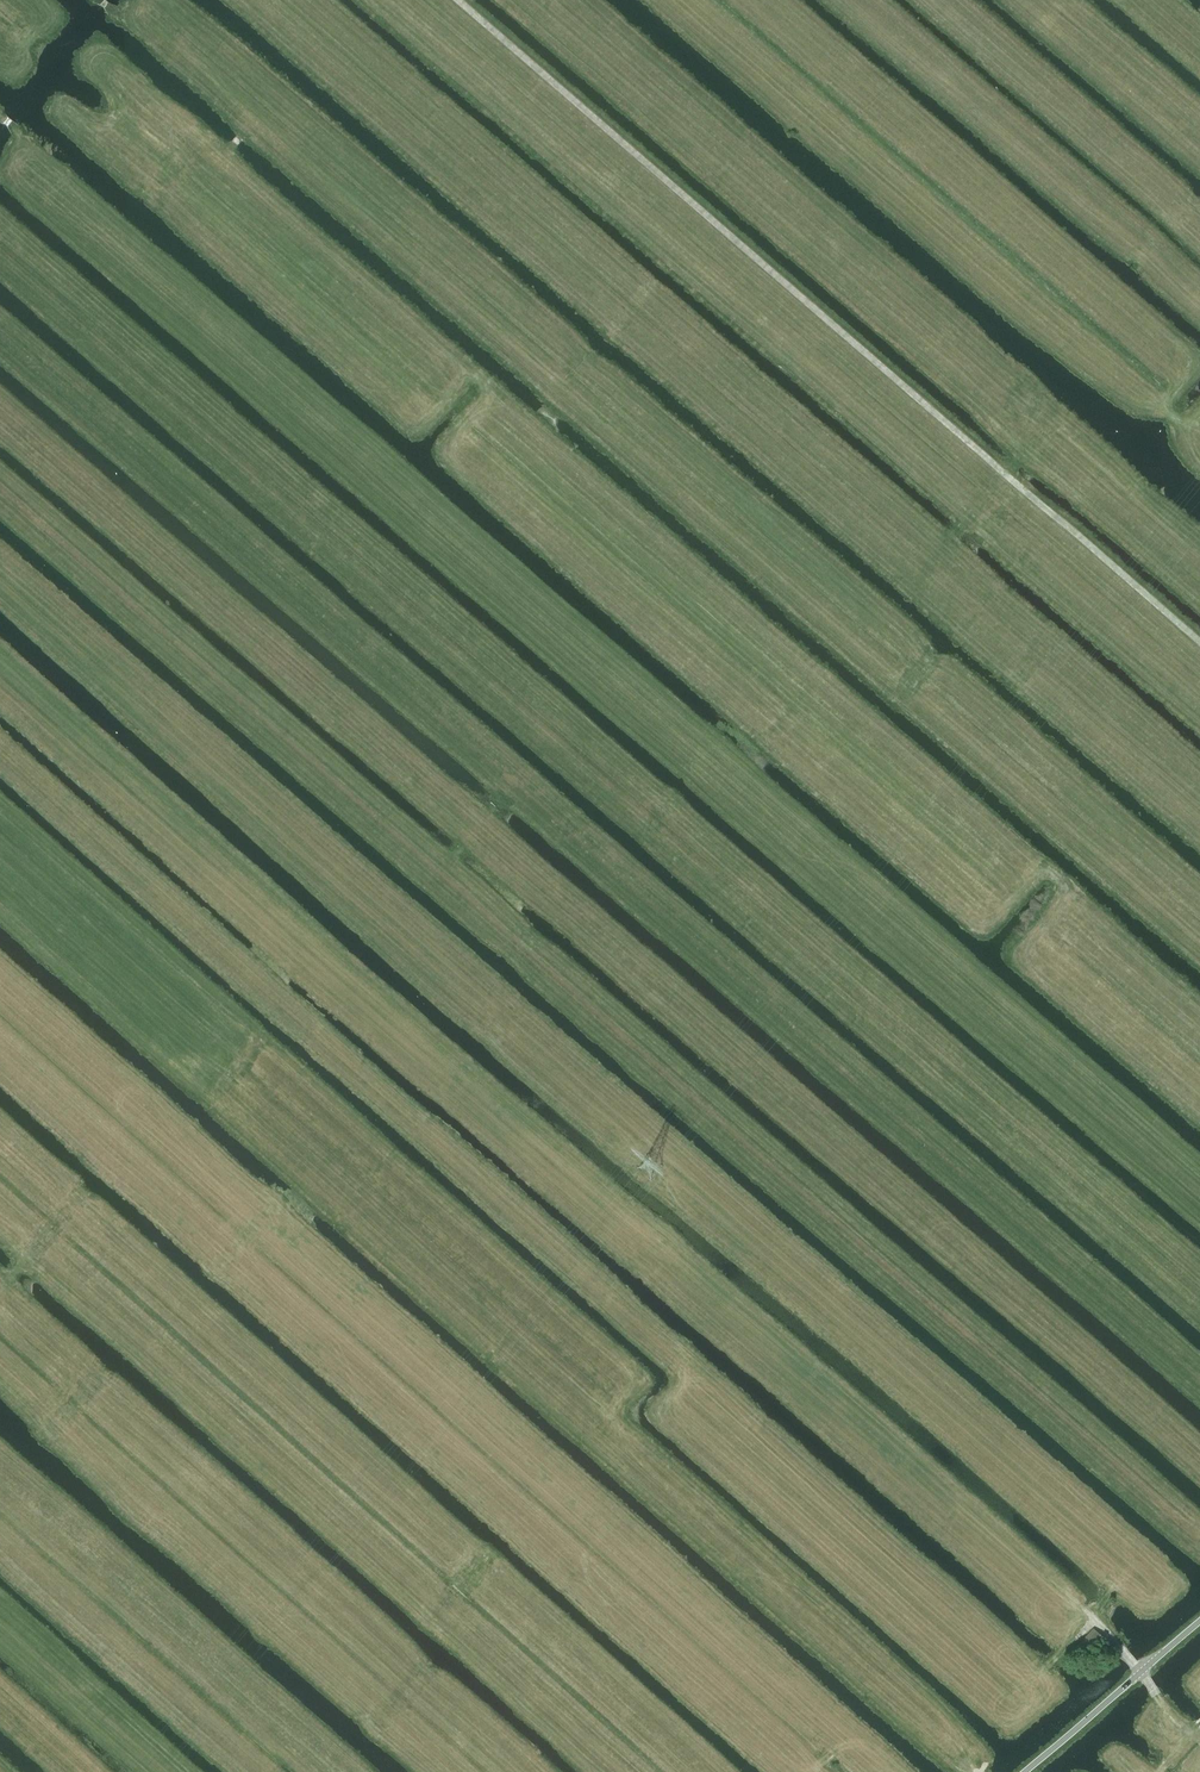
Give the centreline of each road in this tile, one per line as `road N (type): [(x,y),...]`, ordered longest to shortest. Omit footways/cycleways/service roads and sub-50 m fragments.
road 1 (track): [(1199,645),(457,0)]
road 2 (unclassified): [(1028,1771),(1199,1623)]

